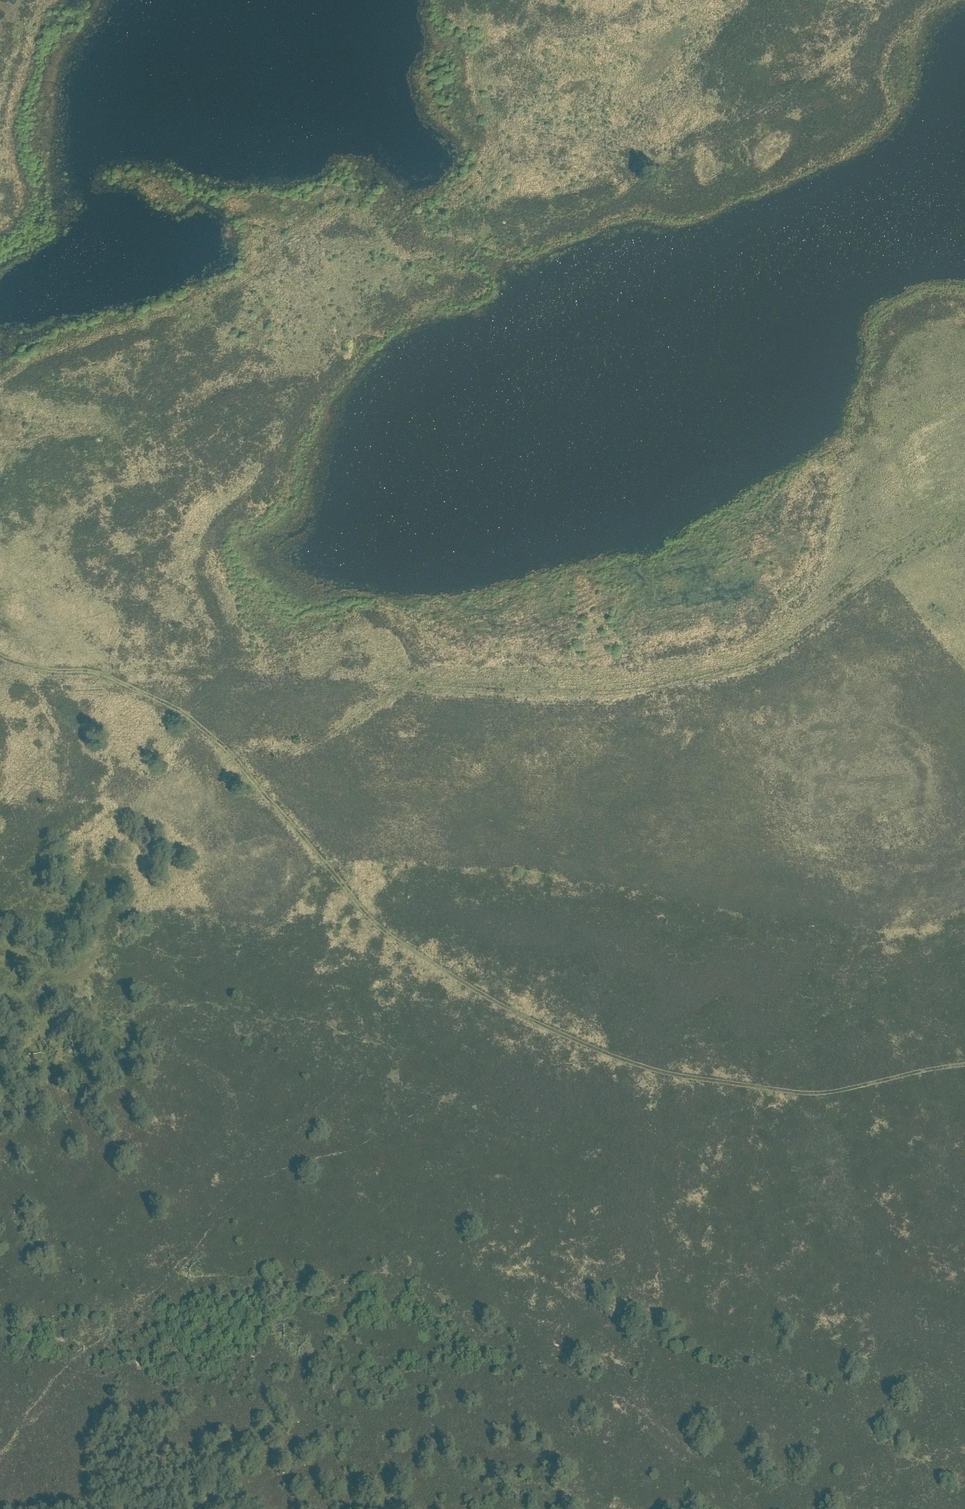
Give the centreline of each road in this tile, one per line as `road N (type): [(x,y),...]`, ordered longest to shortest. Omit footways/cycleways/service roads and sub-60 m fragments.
road 1 (track): [(0,655),(41,670),(120,676),(183,714),(217,740),(378,925),(557,1033),(639,1065),(821,1093),(964,1062)]

